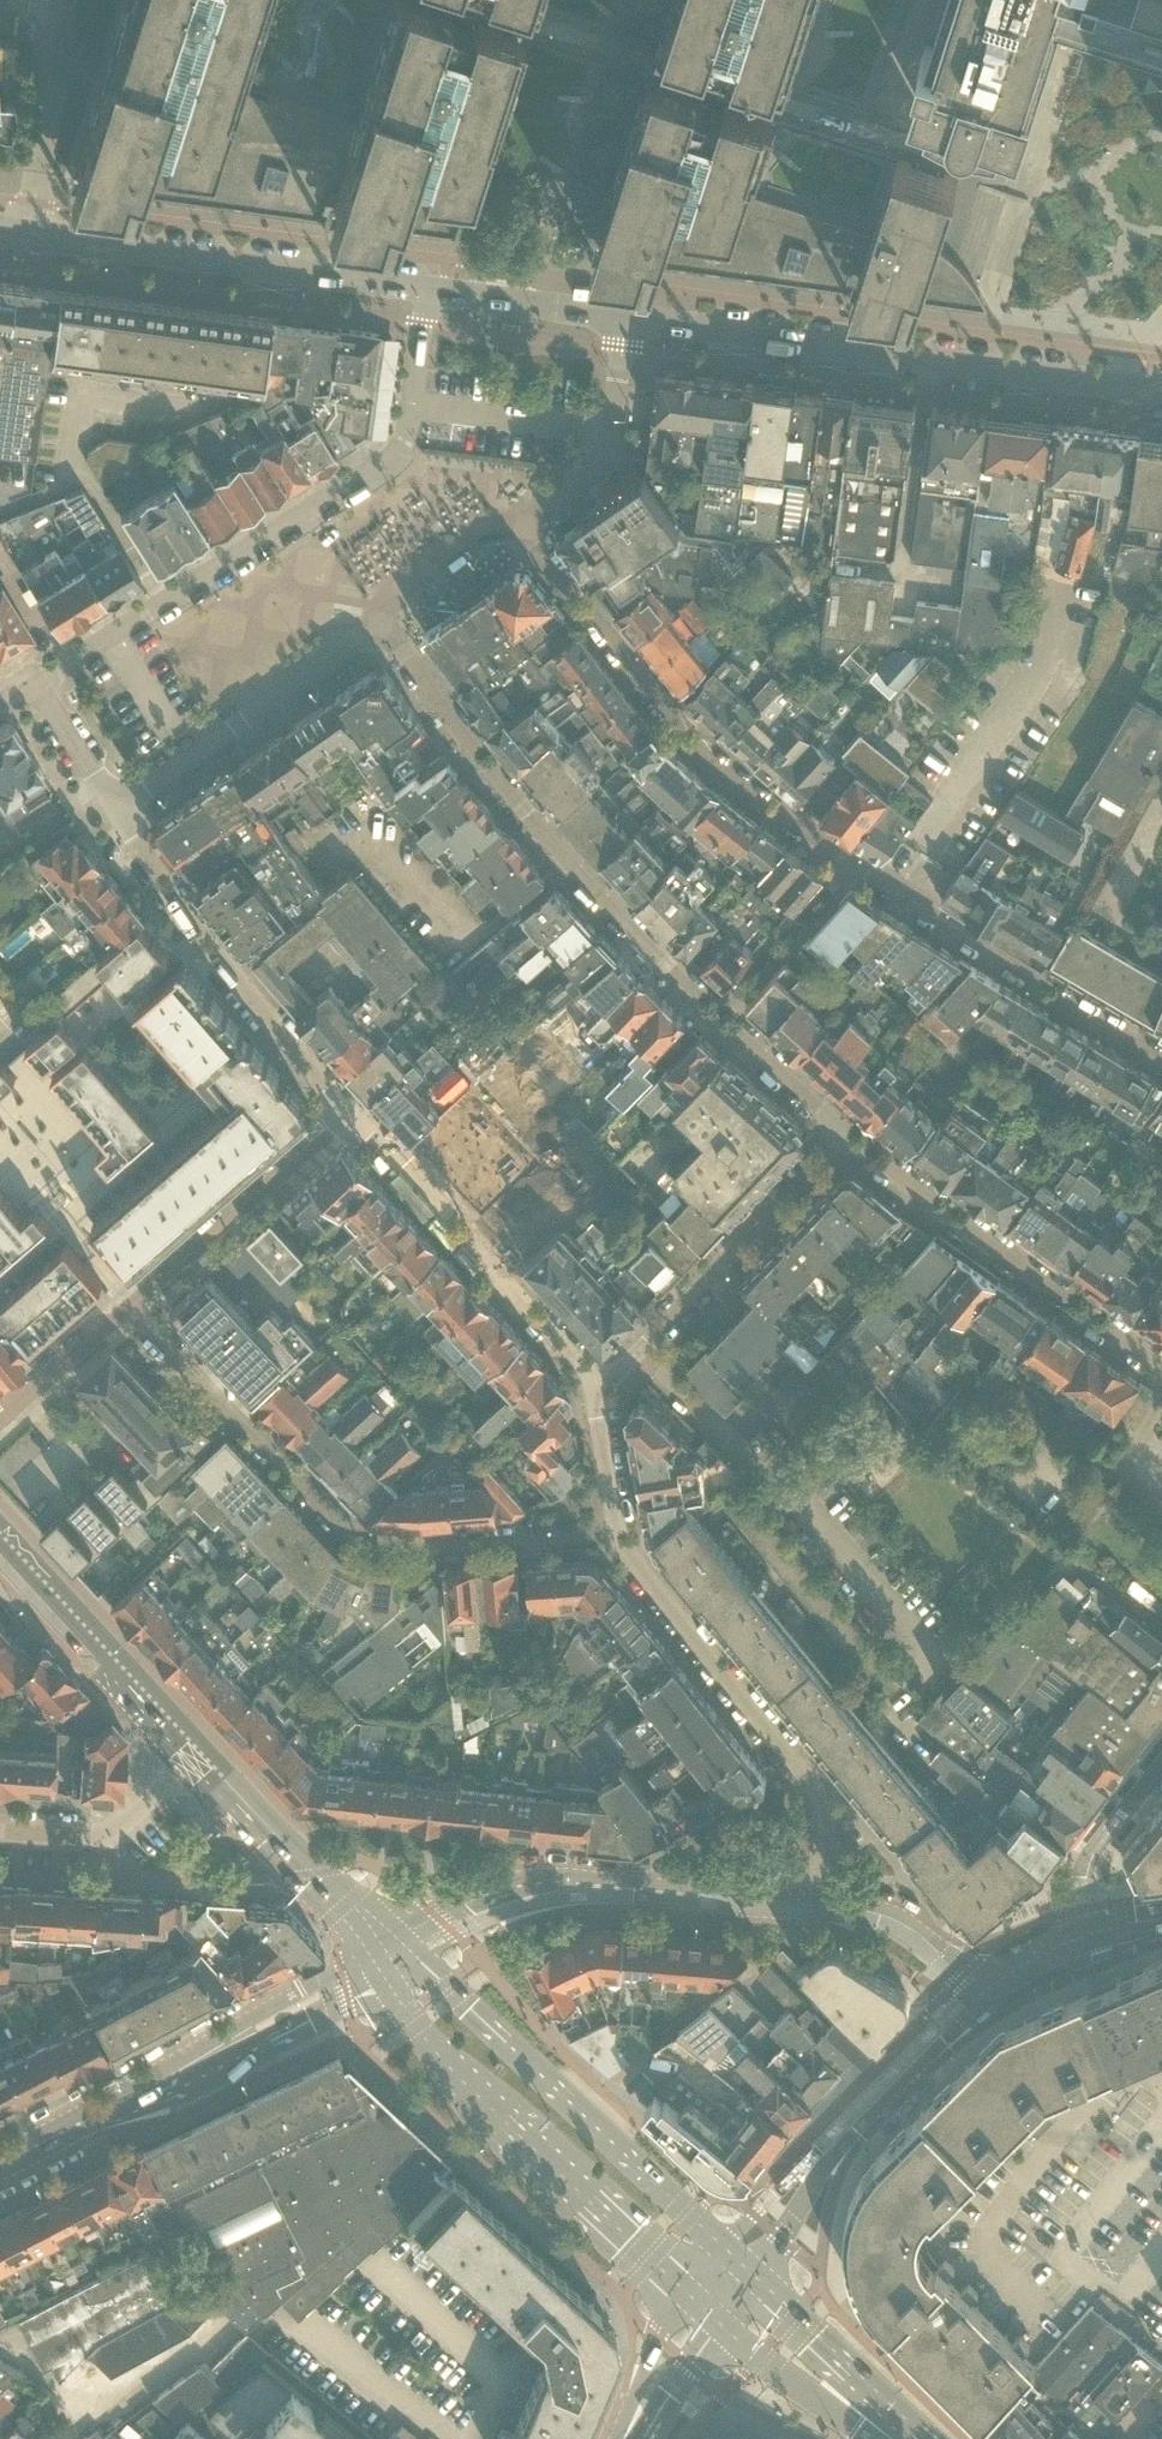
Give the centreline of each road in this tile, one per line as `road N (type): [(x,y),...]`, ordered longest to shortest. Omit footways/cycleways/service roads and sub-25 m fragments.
road 1 (residential): [(634,318),(612,462),(536,522),(531,546),(675,717),(680,739),(768,811),(789,816),(1035,978),(1045,994),(1161,1062)]
road 2 (residential): [(117,823),(388,638),(569,865),(845,1134)]
road 3 (residential): [(23,681),(390,443),(401,425),(418,290)]
road 4 (unclassified): [(616,1535),(389,1546),(352,1534),(128,1305)]
road 5 (tertiary): [(634,318),(1161,392)]
road 6 (secondary): [(386,1951),(407,2012),(434,2053),(688,2293)]
road 7 (secondary): [(725,2249),(444,1985),(386,1951)]
road 8 (tertiary): [(818,1906),(544,1884),(462,1903),(386,1951)]
road 9 (secondary): [(0,2168),(386,1951)]
road 10 (residential): [(616,1535),(821,1800),(818,1906)]
road 11 (unclassified): [(934,1668),(777,1483),(639,1350)]
road 12 (unclassified): [(845,1134),(1161,1370)]
road 13 (tertiary): [(32,237),(418,290)]
road 14 (residential): [(345,1110),(604,1388)]
road 15 (tertiary): [(756,2277),(816,2164),(983,1991)]
road 16 (residential): [(117,823),(219,967),(345,1110)]
road 17 (unclassified): [(639,1350),(845,1134)]
road 18 (secondary): [(194,1760),(0,1536)]
road 19 (residential): [(128,1305),(345,1110)]
road 20 (secondary): [(386,1951),(194,1760)]
road 21 (residential): [(32,237),(60,0)]
road 22 (residential): [(0,1832),(95,1839),(120,1828),(194,1760)]
road 23 (tertiary): [(418,290),(634,318)]
road 24 (residential): [(1161,1769),(1086,1855),(1084,1935)]
road 25 (tertiary): [(983,1991),(907,1927),(818,1906)]
road 26 (residential): [(23,681),(117,823)]
road 27 (residential): [(0,1415),(128,1305)]
road 28 (tertiary): [(688,2293),(659,2340),(621,2438)]
road 29 (residential): [(604,1388),(596,1411),(616,1535)]
road 30 (tertiary): [(628,2438),(723,2326)]
road 31 (secondary): [(829,2390),(794,2317),(756,2277)]
road 32 (secondary): [(723,2326),(829,2390)]

